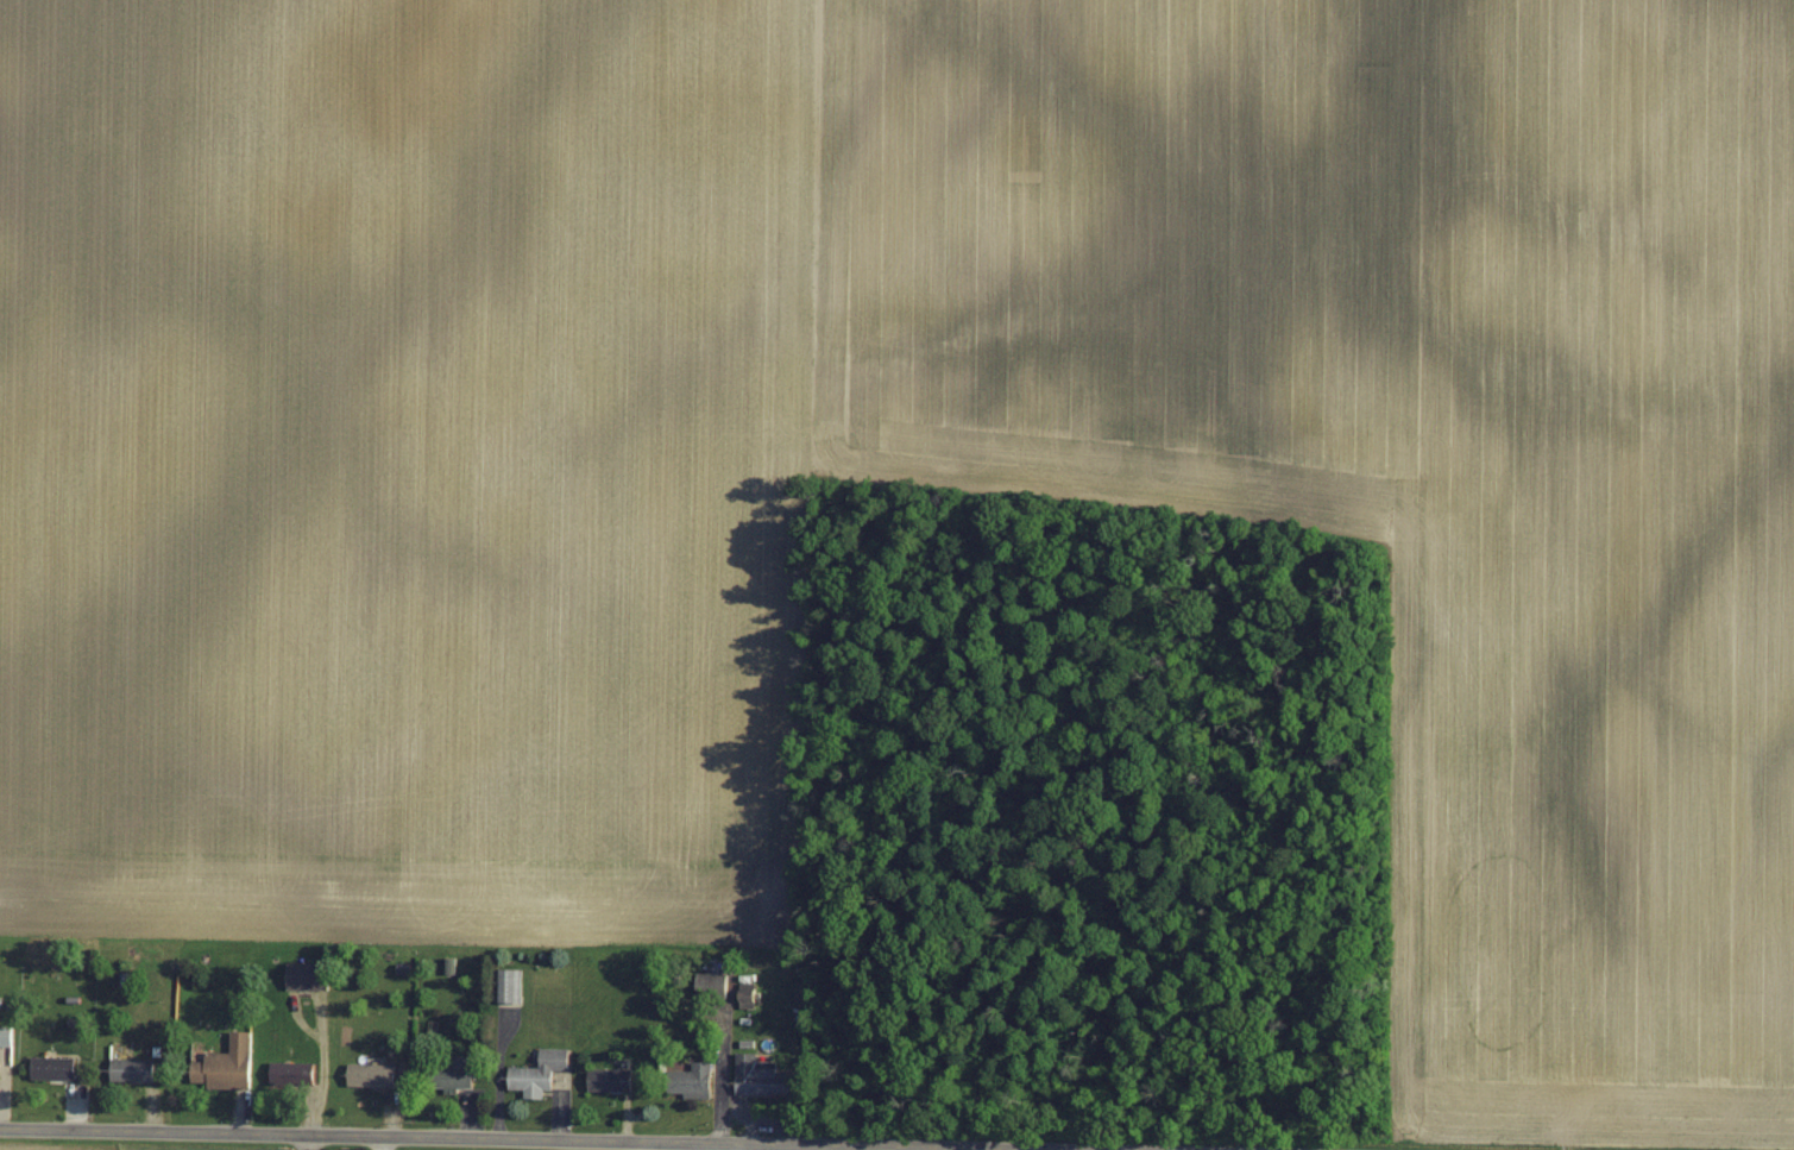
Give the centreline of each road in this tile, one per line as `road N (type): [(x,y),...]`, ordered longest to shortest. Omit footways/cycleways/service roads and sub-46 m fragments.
road 1 (residential): [(1080,1149),(0,1136)]

